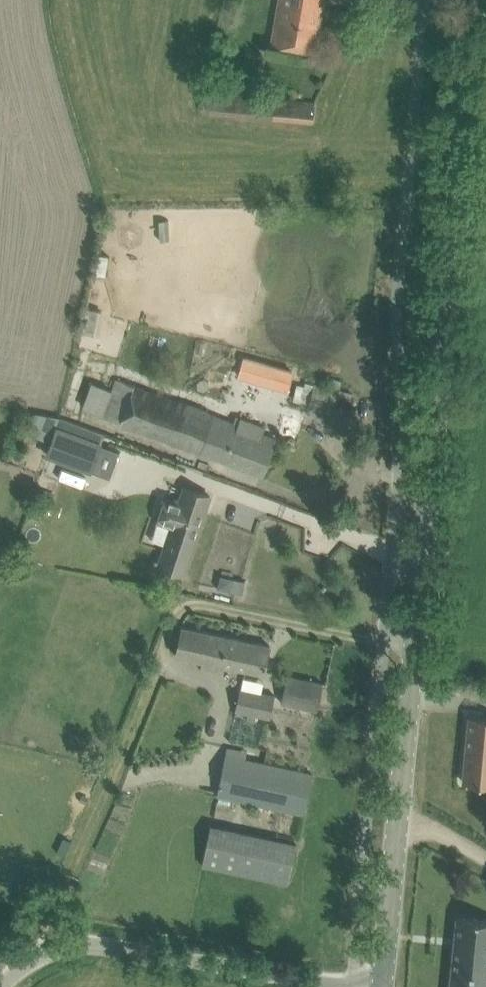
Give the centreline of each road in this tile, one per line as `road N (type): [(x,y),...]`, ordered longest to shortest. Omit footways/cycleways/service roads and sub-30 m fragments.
road 1 (tertiary): [(380,986),(475,0)]
road 2 (unclassified): [(6,986),(36,960),(78,950),(344,986)]

